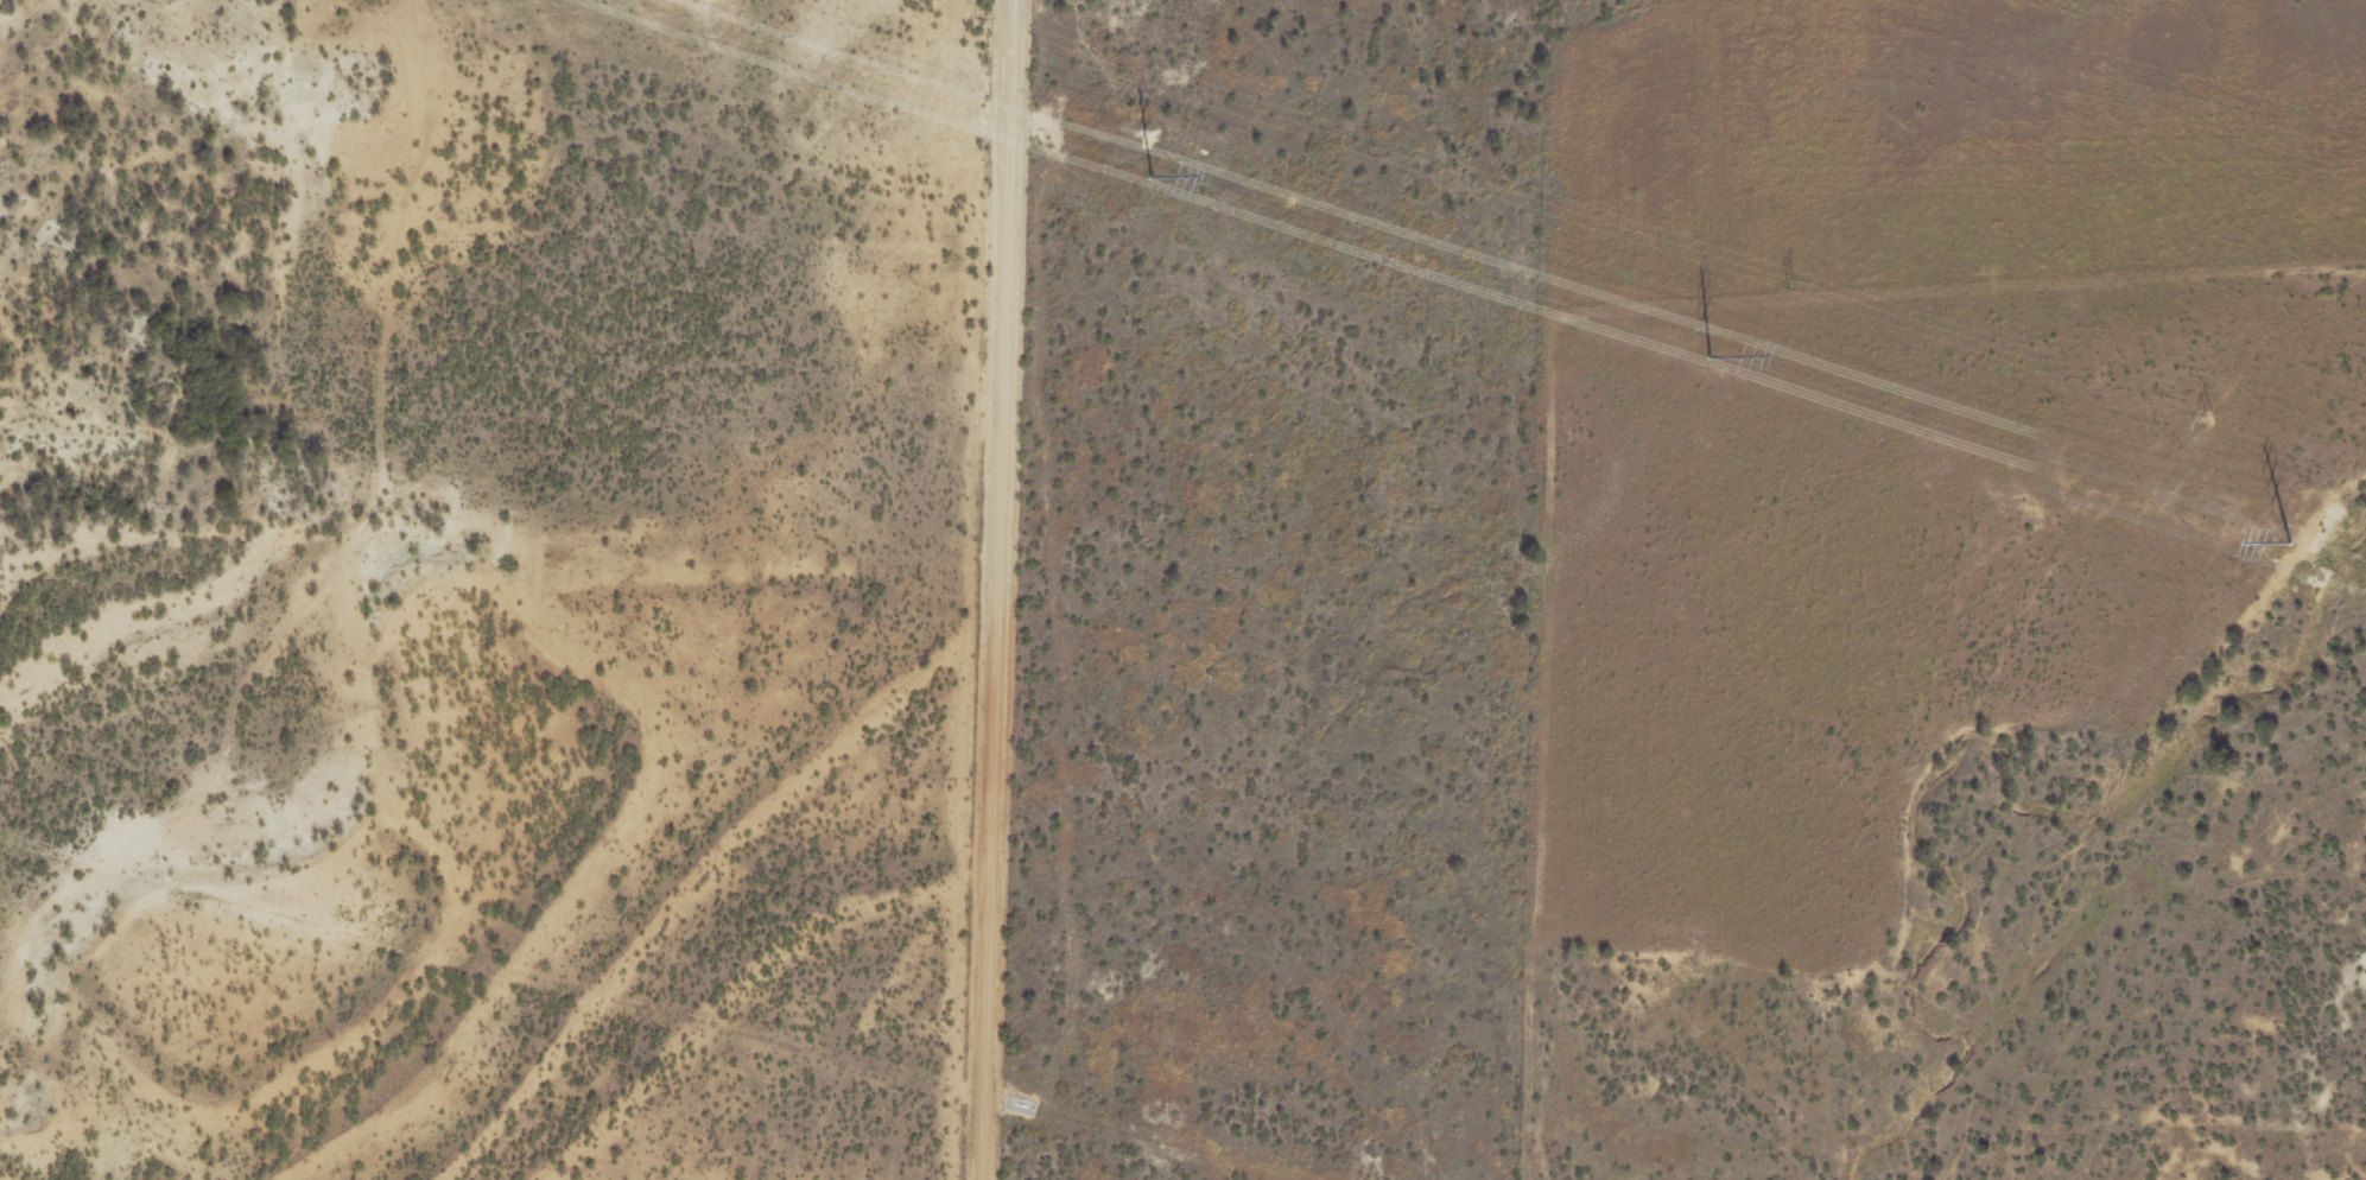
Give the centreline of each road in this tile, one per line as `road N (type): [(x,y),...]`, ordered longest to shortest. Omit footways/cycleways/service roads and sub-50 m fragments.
road 1 (residential): [(986,1179),(1016,0)]

